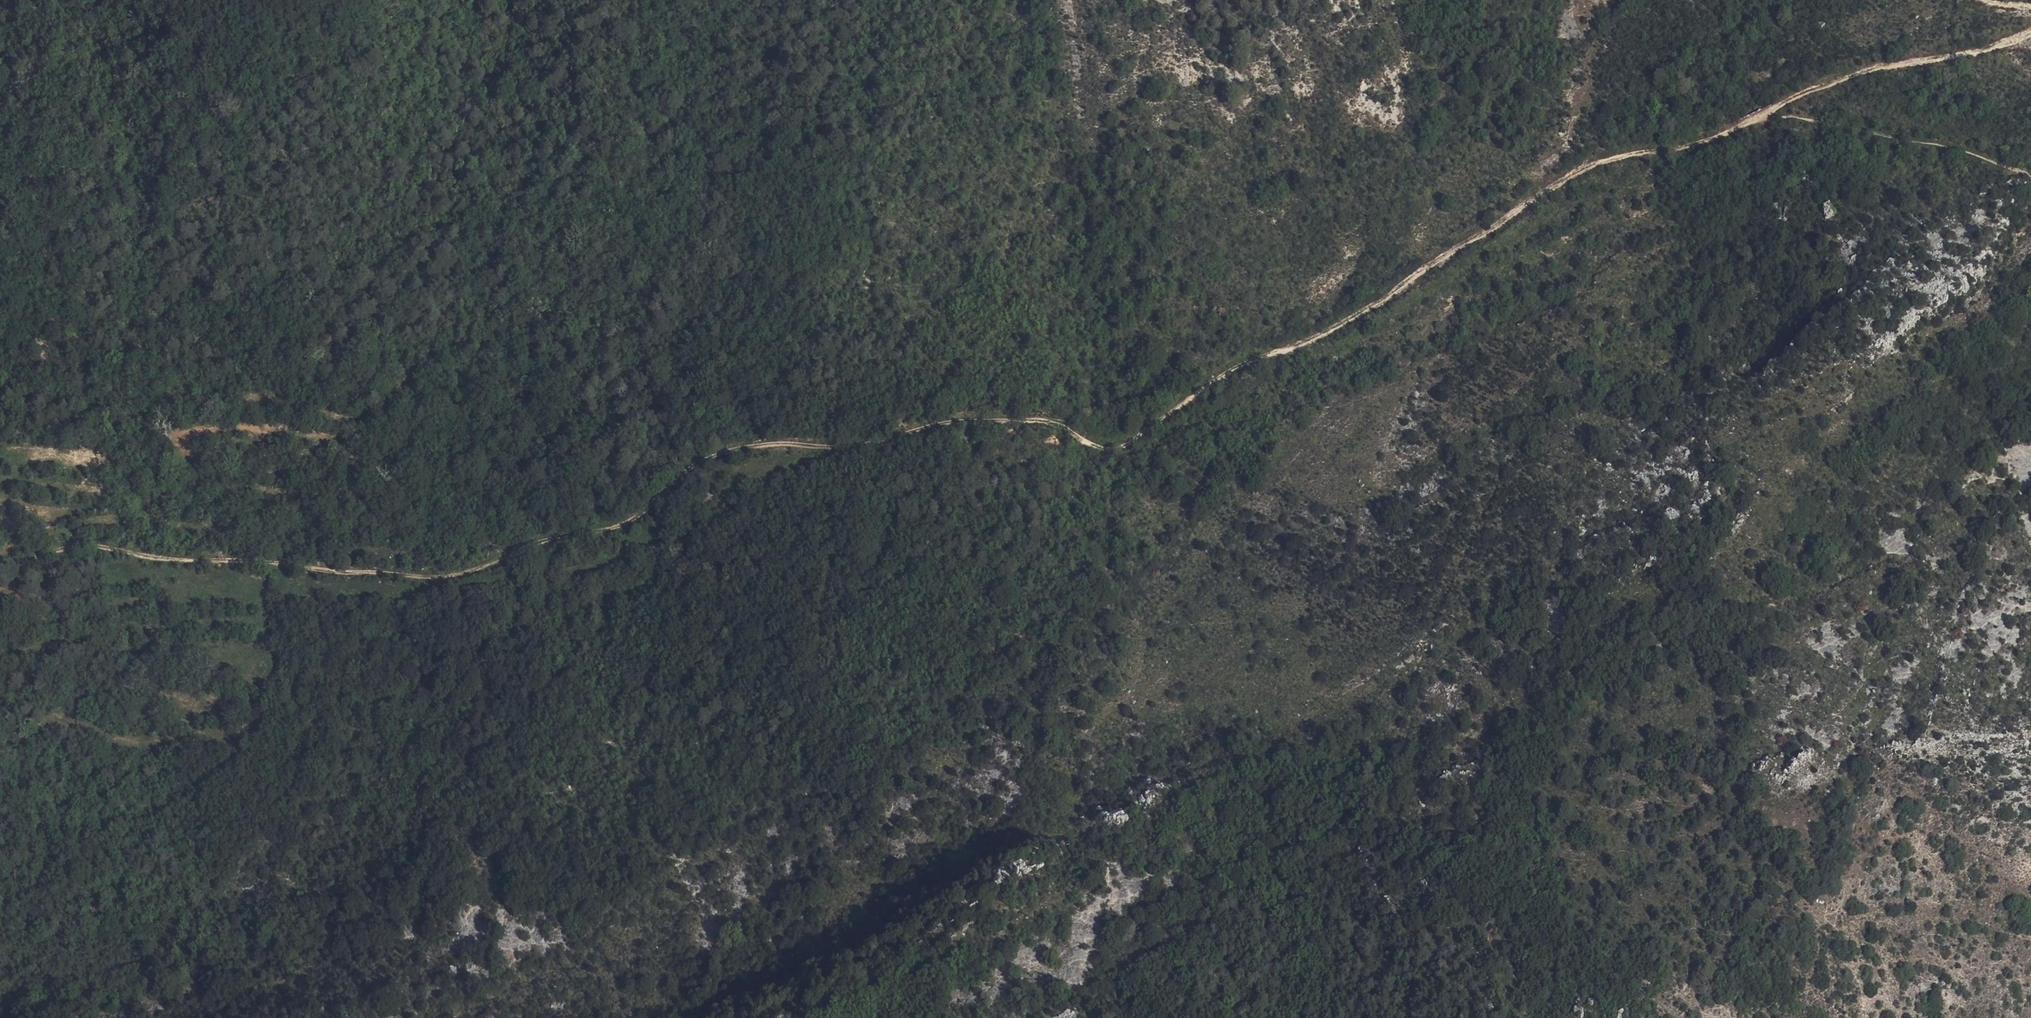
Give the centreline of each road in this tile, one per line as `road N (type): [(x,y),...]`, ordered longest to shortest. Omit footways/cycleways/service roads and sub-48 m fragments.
road 1 (track): [(0,564),(48,544),(441,580),(608,530),(737,452),(1011,418),(1131,446),(1215,381),(1355,311),(1600,158),(1780,103)]
road 2 (track): [(2030,29),(1993,45),(1869,68),(1780,103)]

